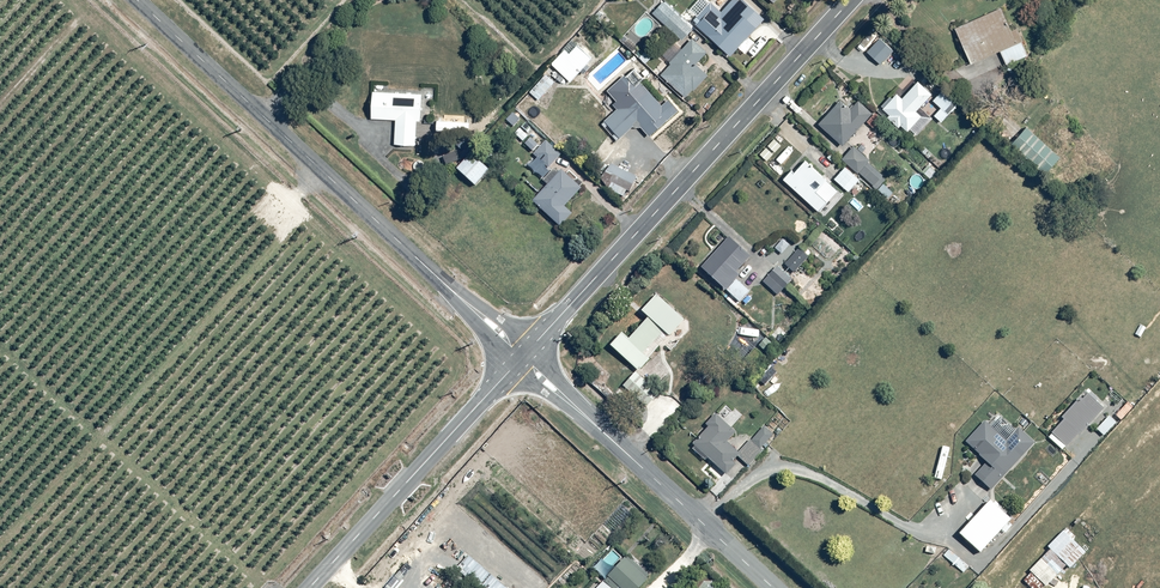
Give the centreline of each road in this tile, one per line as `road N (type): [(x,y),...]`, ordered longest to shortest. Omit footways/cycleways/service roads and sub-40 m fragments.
road 1 (unclassified): [(522,356),(137,0)]
road 2 (tertiary): [(851,0),(522,356)]
road 3 (unclassified): [(772,587),(522,356)]
road 4 (tertiary): [(522,356),(311,587)]

